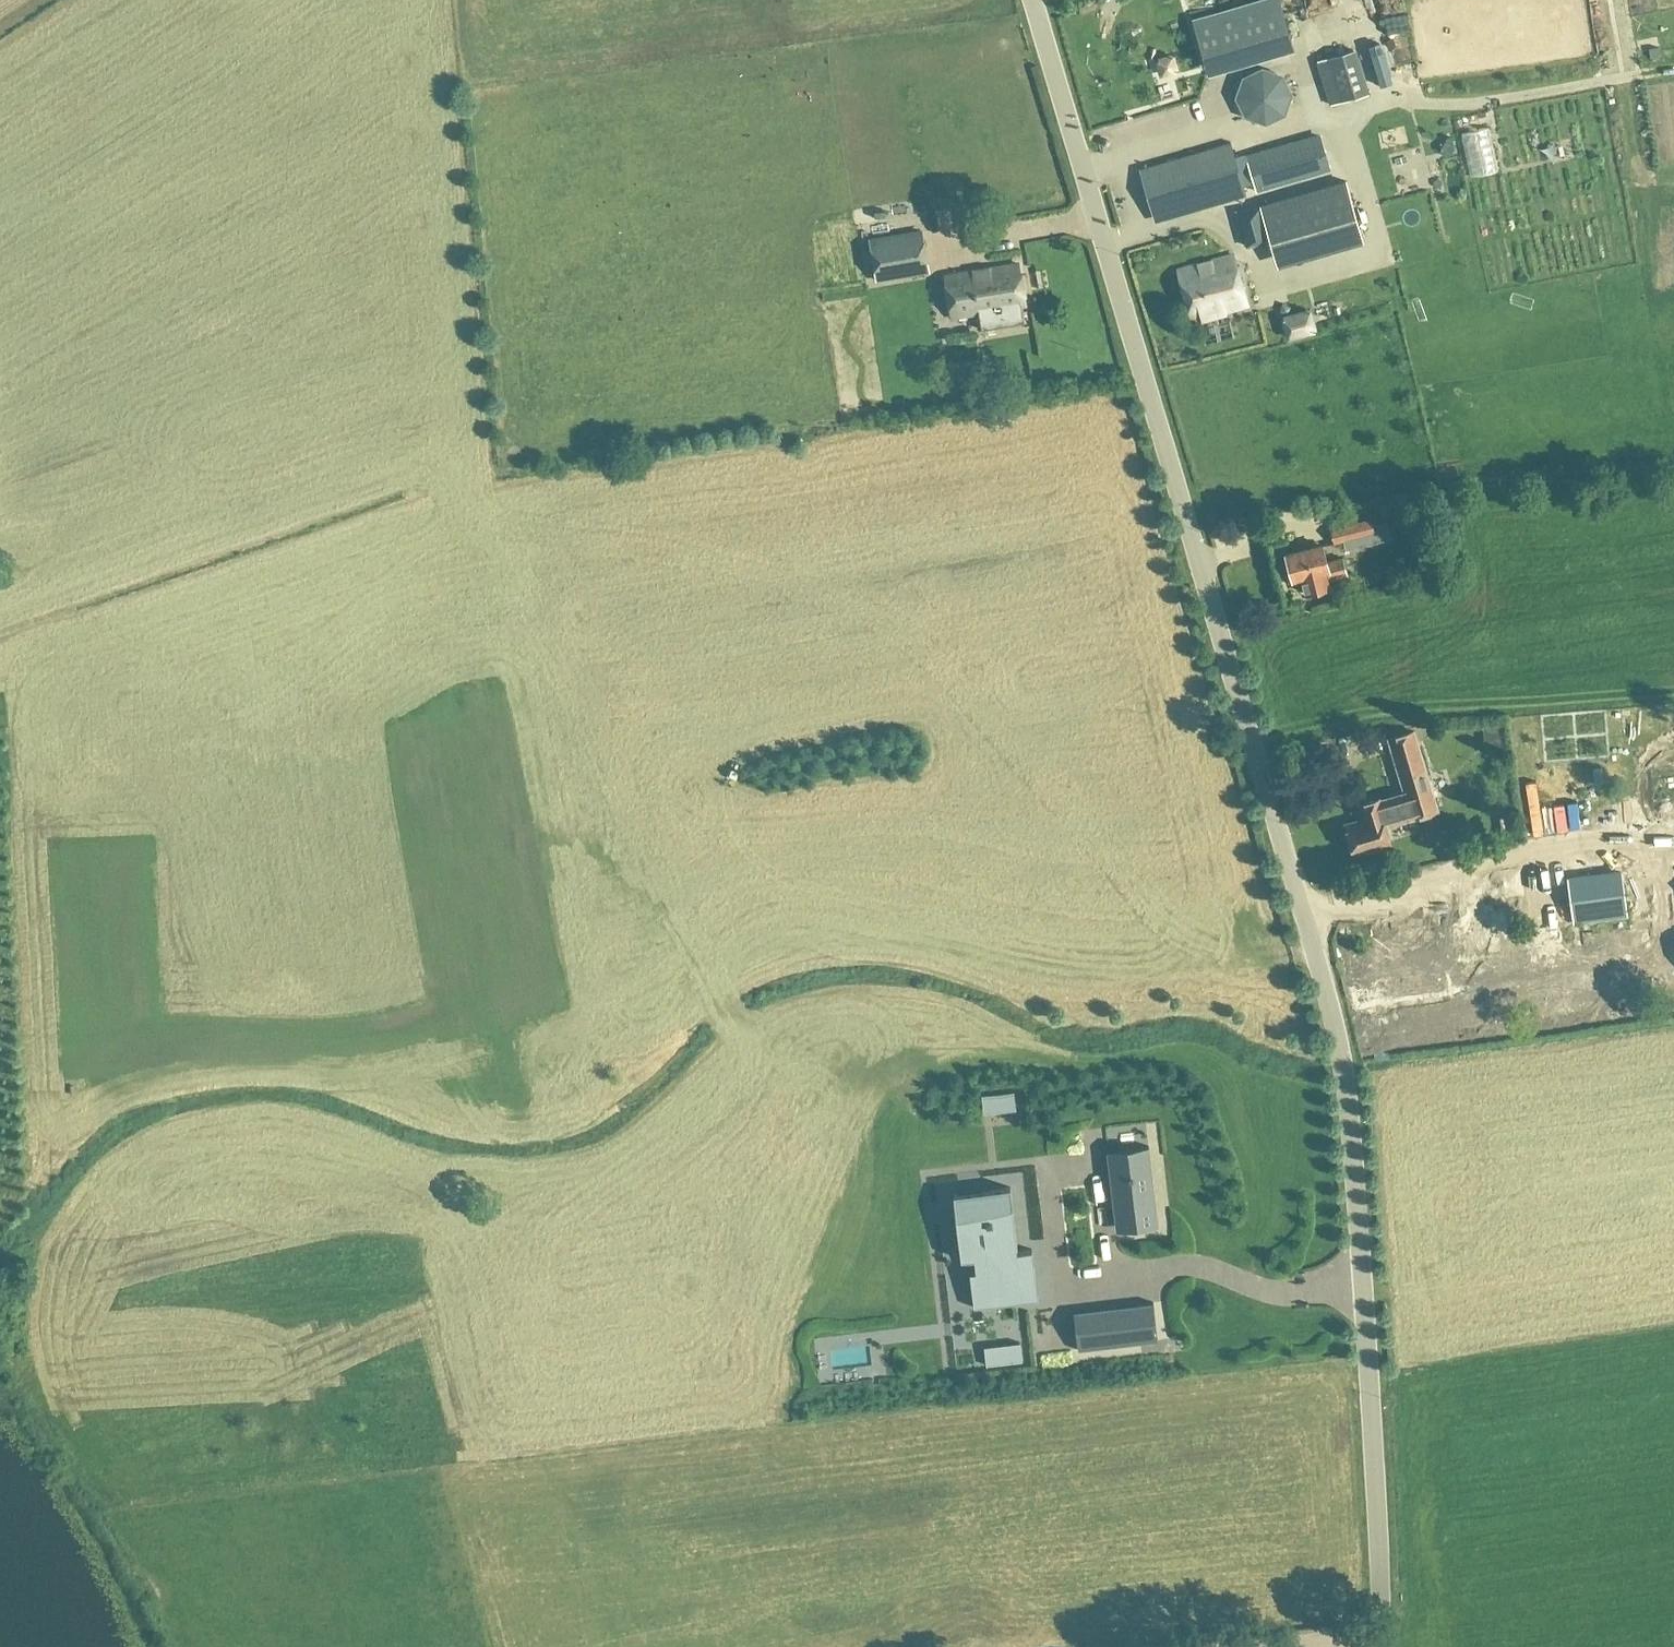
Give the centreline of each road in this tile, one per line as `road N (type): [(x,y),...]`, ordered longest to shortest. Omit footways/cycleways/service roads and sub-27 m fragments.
road 1 (unclassified): [(1380,1646),(1348,1053),(1033,0)]

